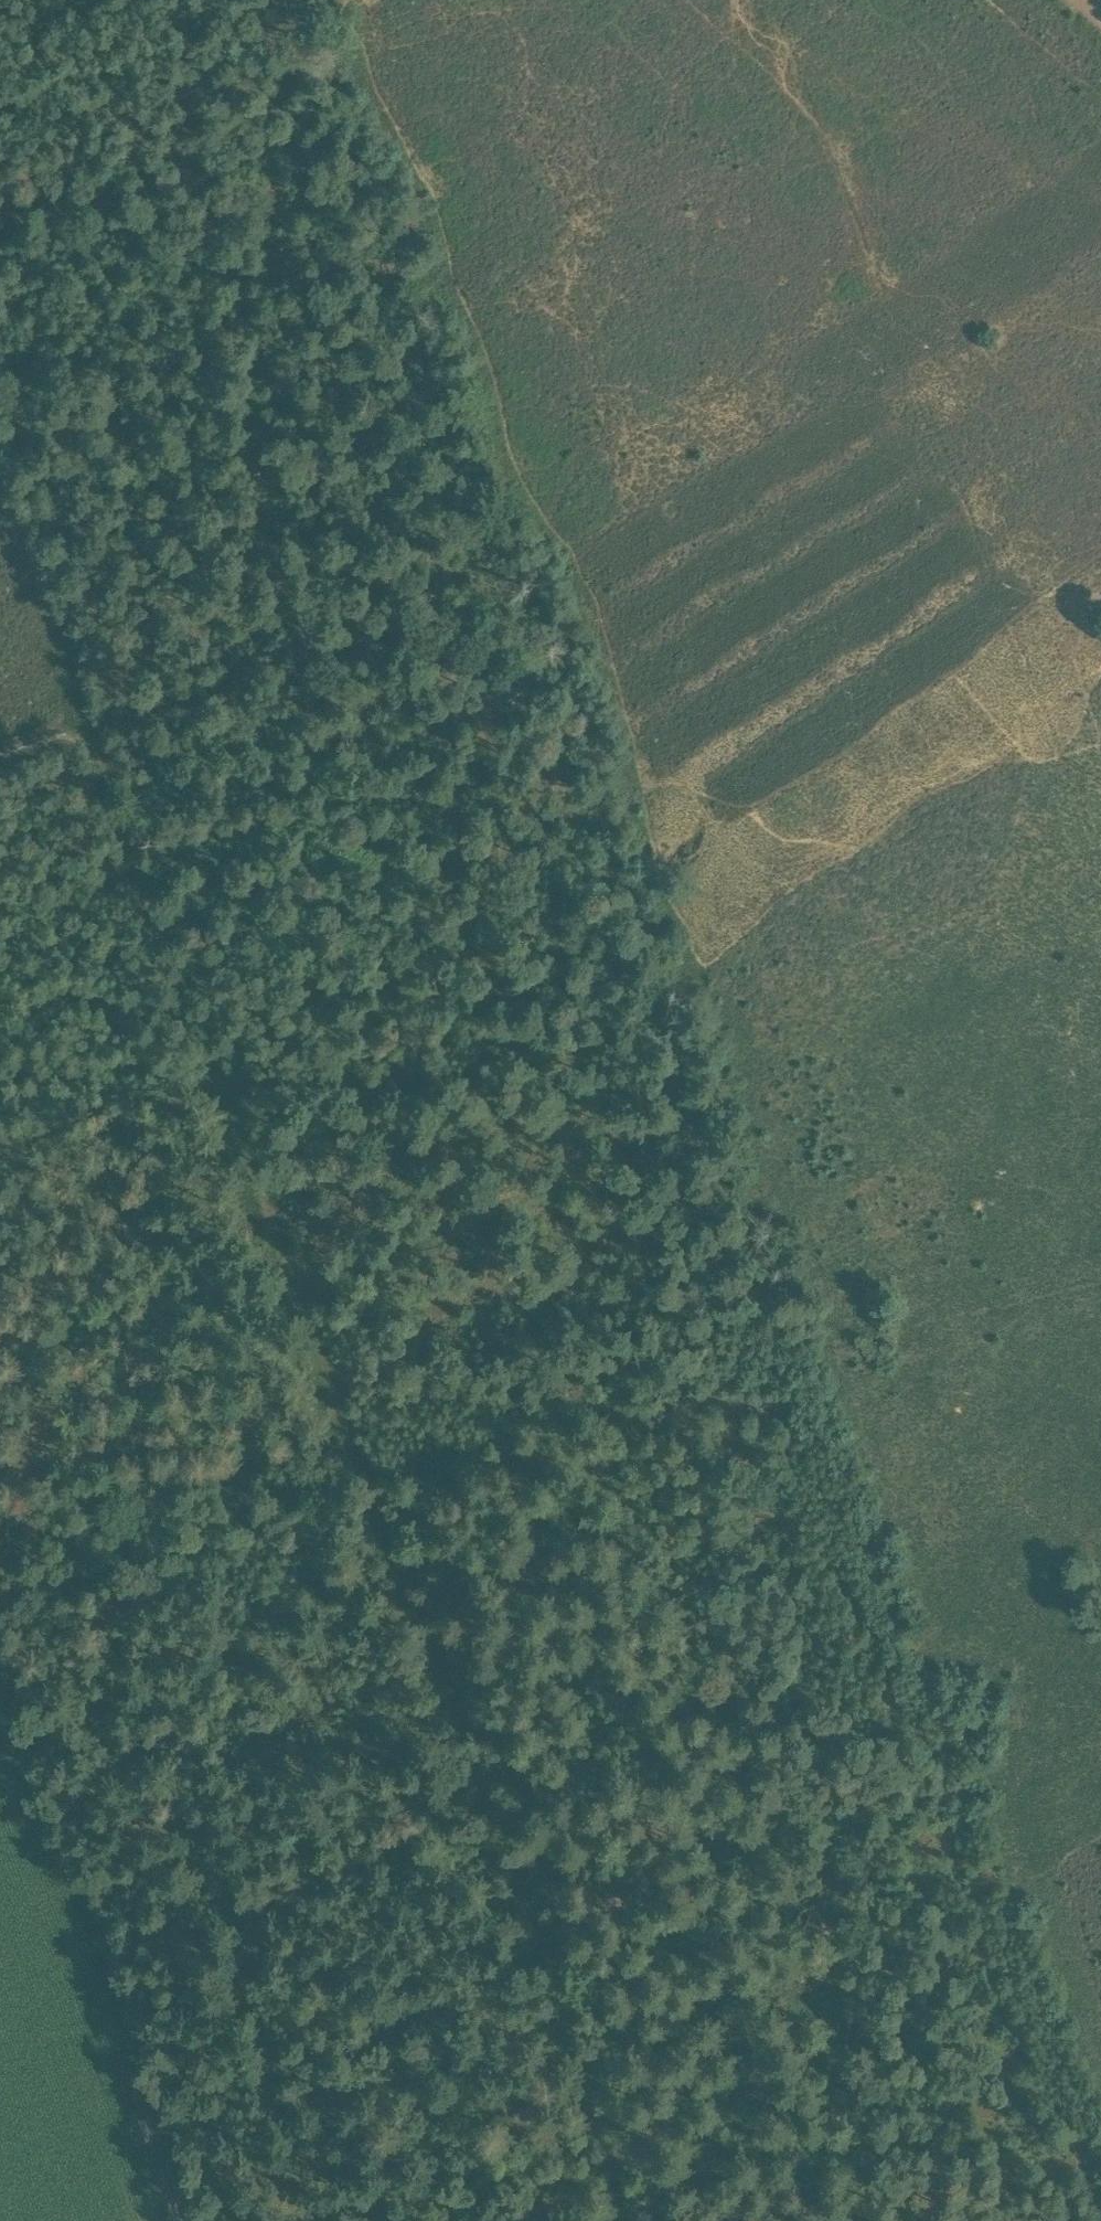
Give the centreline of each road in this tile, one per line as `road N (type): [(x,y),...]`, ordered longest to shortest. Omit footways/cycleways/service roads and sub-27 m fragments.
road 1 (track): [(347,1443),(0,509)]
road 2 (track): [(347,1443),(640,2220)]

